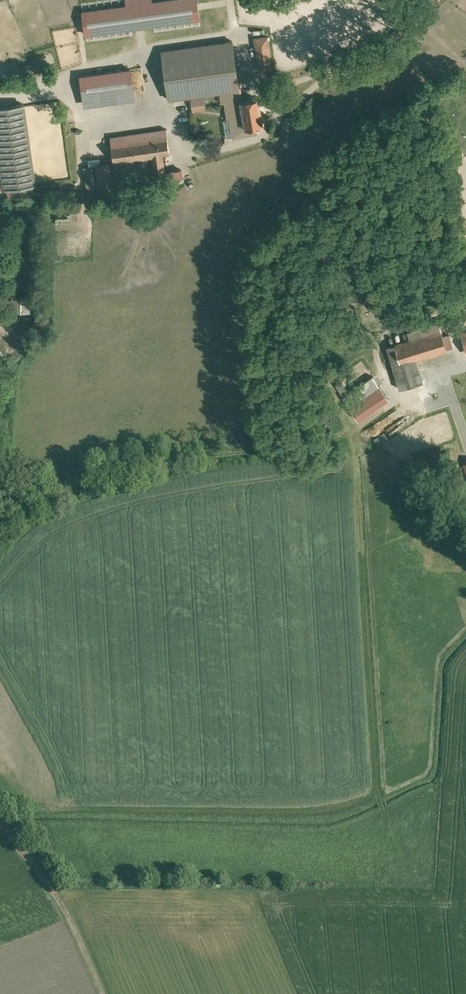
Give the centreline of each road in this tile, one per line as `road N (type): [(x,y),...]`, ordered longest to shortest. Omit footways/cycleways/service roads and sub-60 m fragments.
road 1 (track): [(355,455),(382,836)]
road 2 (track): [(355,455),(286,443),(77,489),(35,502),(0,537)]
road 3 (track): [(0,822),(52,890),(97,993)]
road 4 (track): [(465,363),(371,417),(355,455)]

